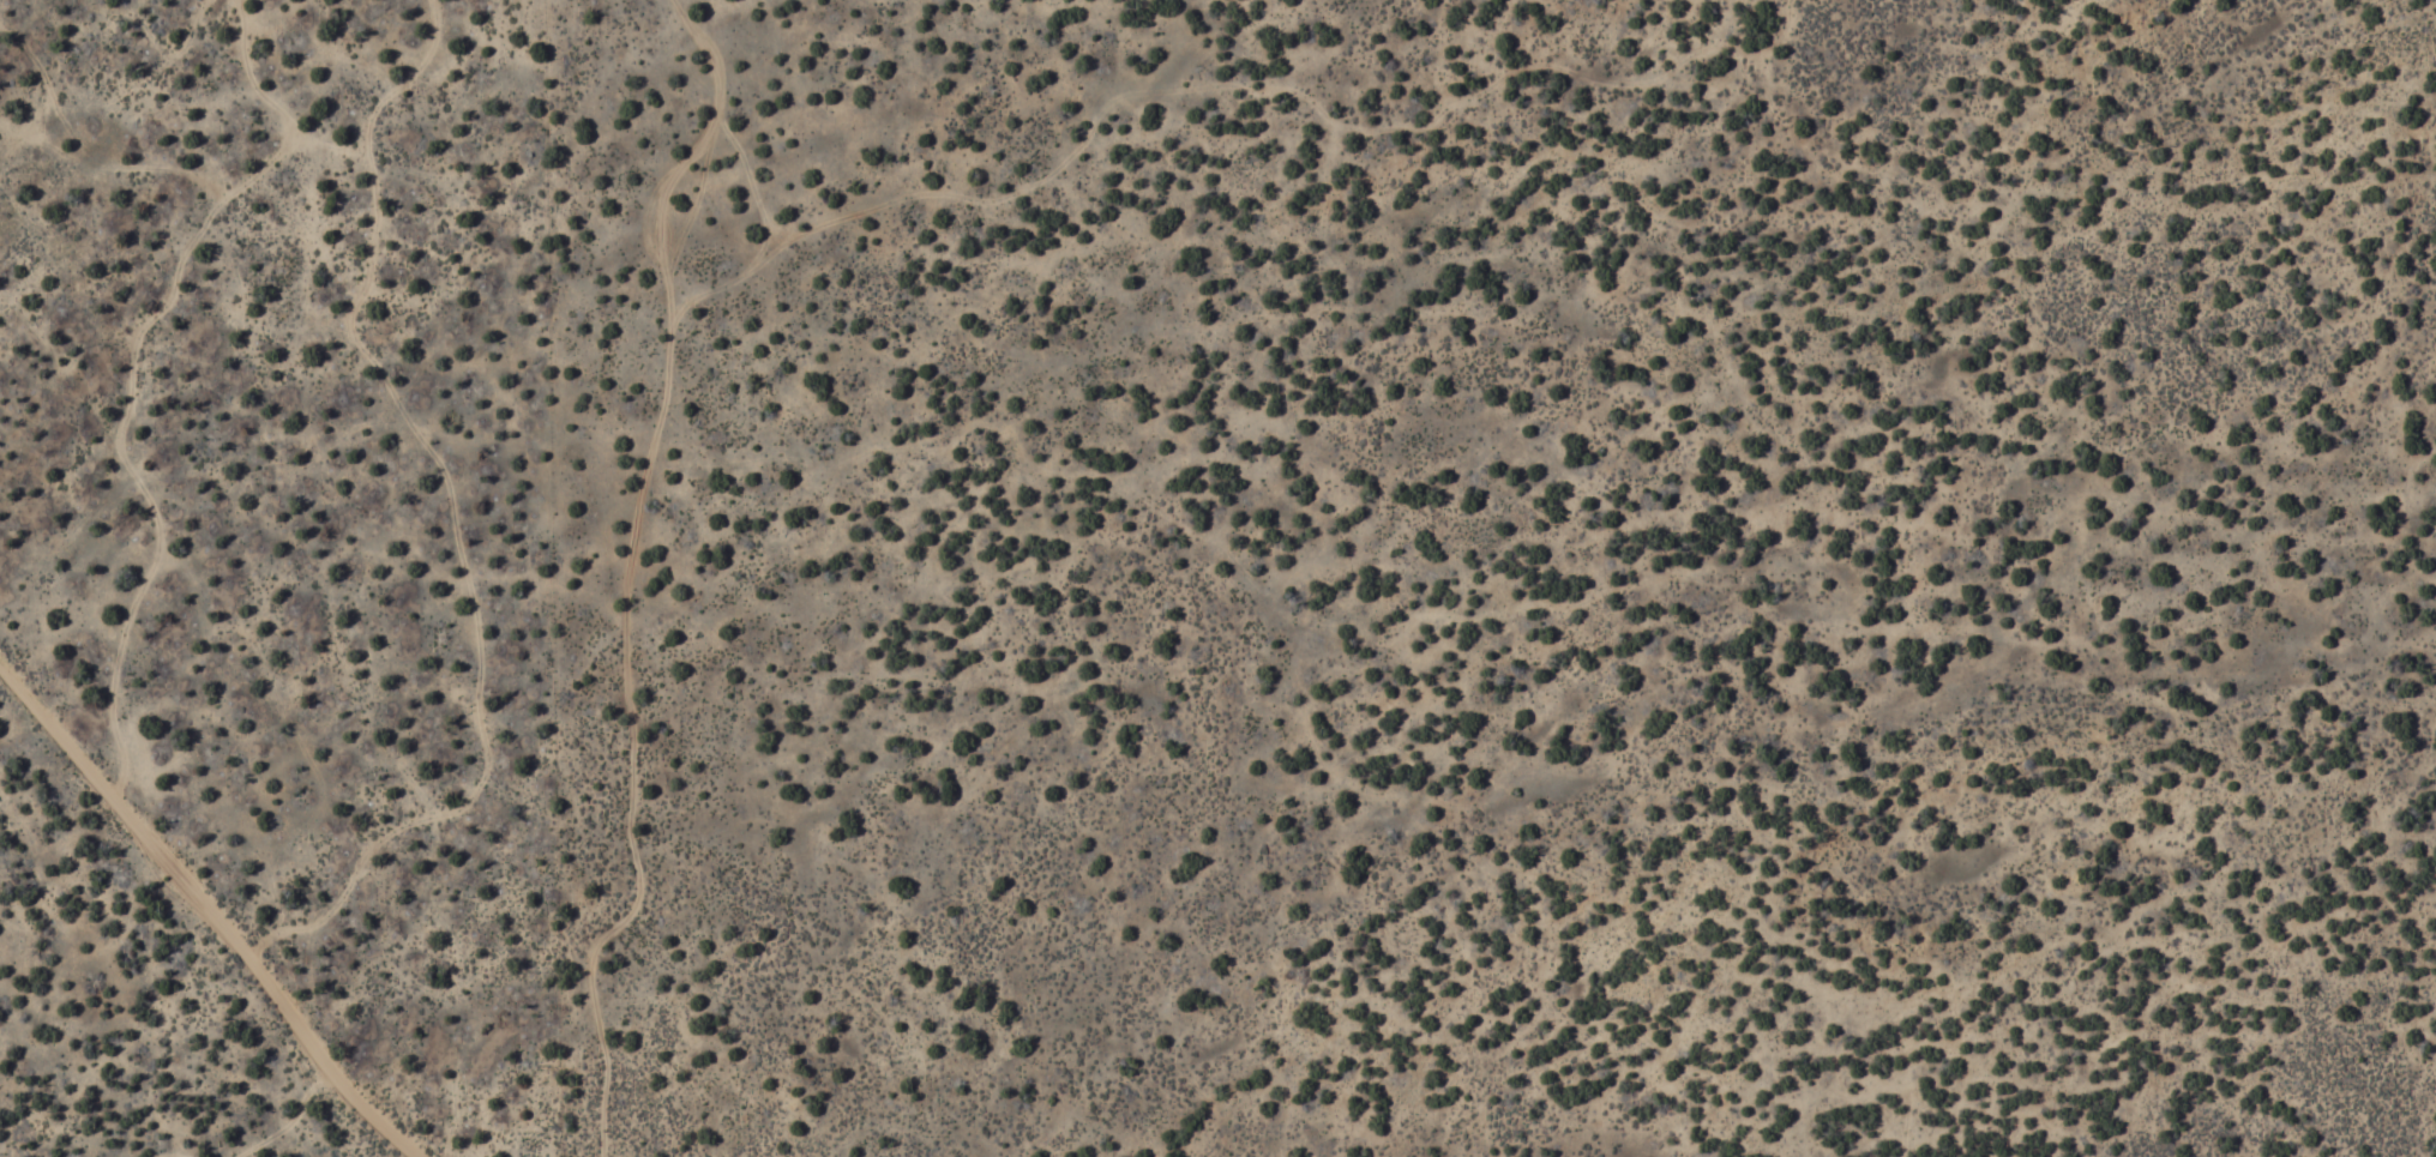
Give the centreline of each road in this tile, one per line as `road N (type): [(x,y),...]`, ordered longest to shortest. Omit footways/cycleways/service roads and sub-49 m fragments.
road 1 (tertiary): [(417,1156),(333,1083),(265,980),(164,862)]
road 2 (tertiary): [(164,862),(0,671)]

